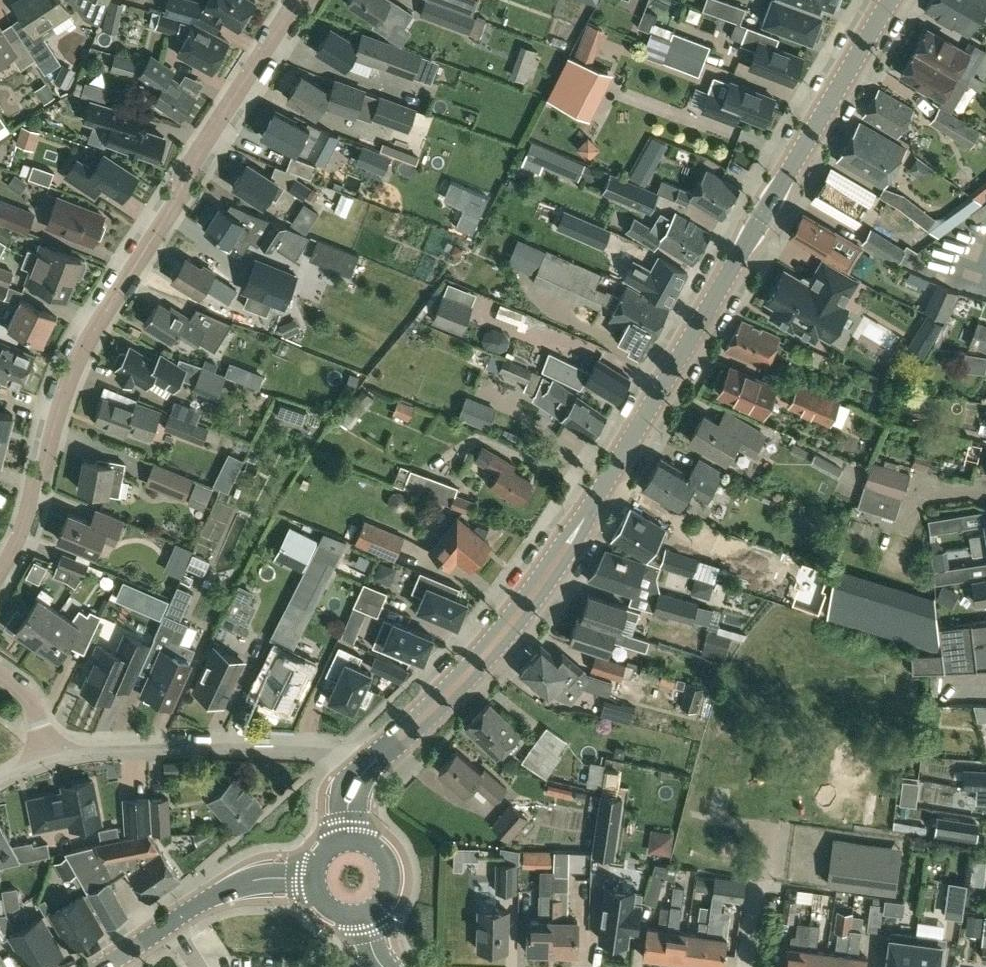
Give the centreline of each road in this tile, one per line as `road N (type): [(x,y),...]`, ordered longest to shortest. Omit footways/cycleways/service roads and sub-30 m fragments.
road 1 (secondary): [(357,773),(466,674),(535,591),(896,0)]
road 2 (residential): [(0,569),(91,333),(307,0)]
road 3 (residential): [(46,763),(95,752),(283,748),(330,757),(357,773)]
road 4 (tertiary): [(174,919),(240,883),(314,877)]

